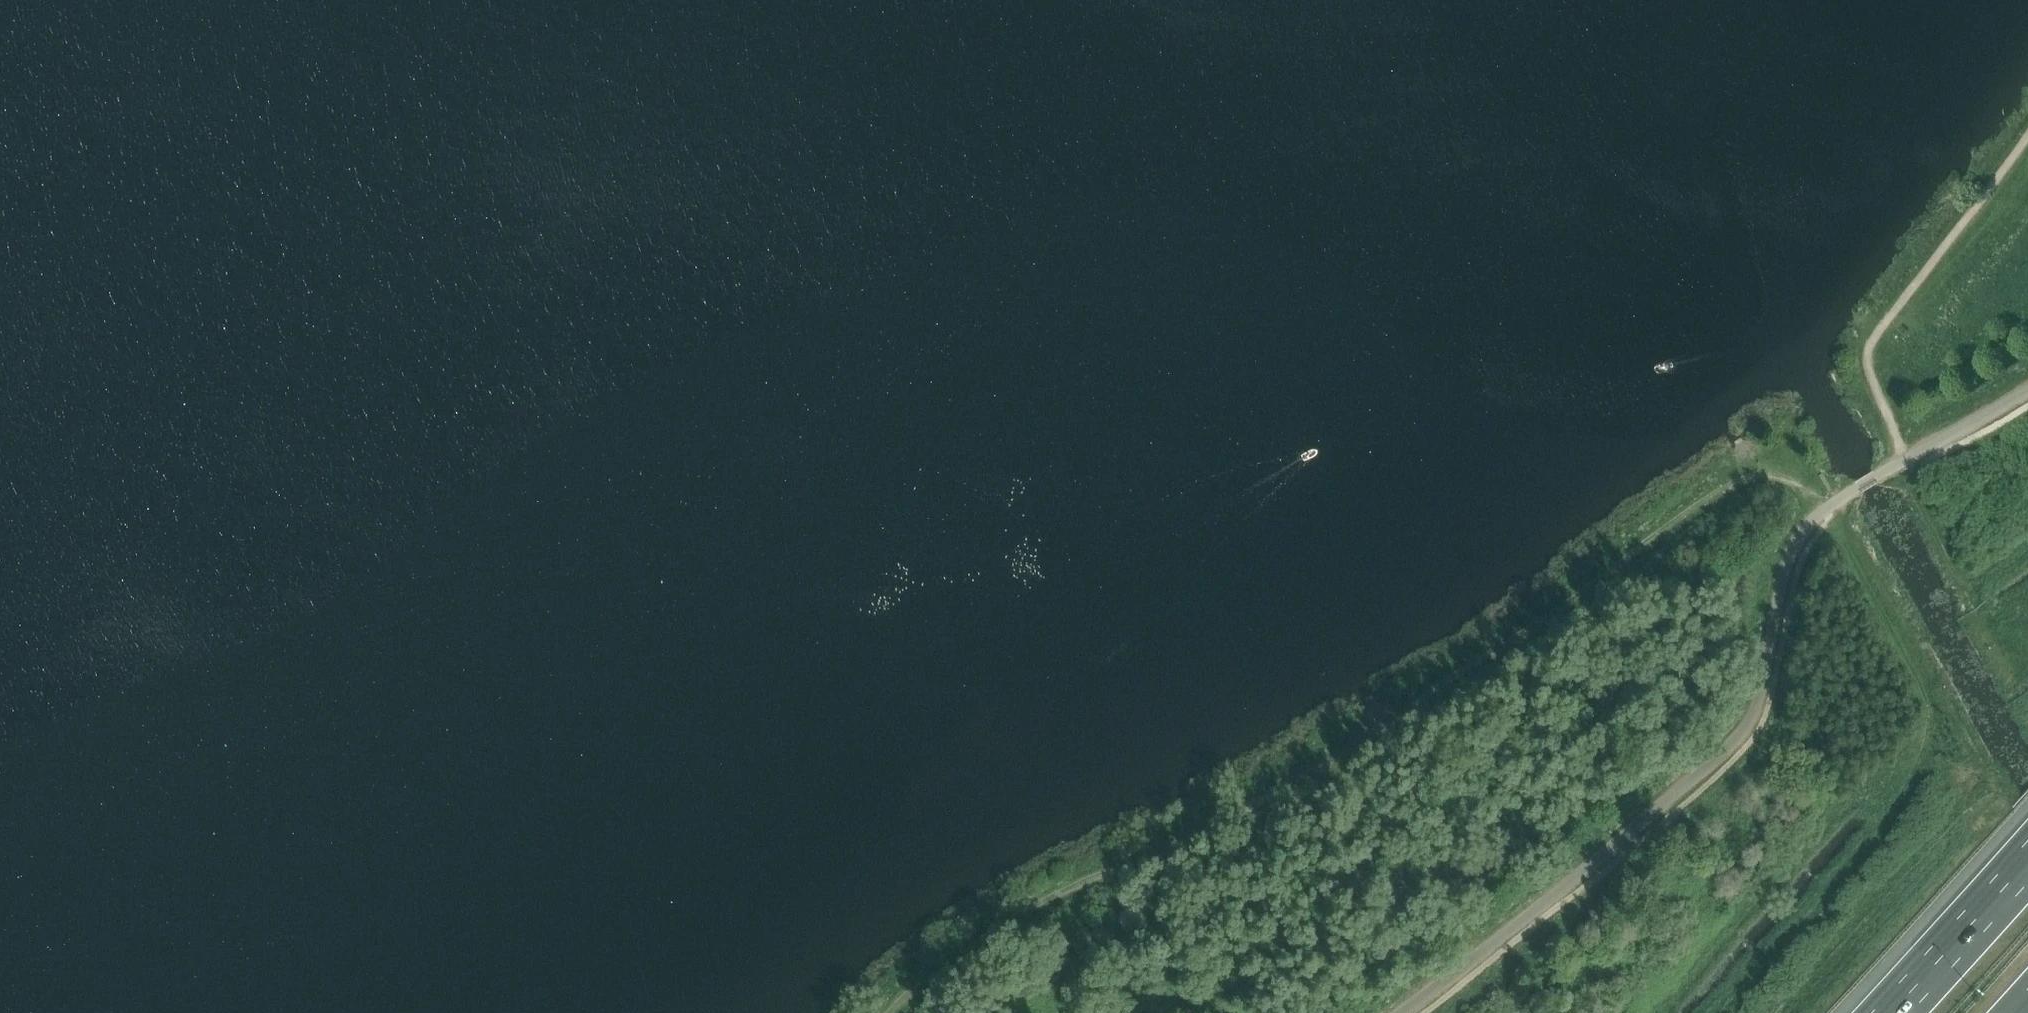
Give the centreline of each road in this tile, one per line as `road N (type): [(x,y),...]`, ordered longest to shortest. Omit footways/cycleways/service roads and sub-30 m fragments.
road 1 (motorway): [(2027,855),(1889,1012)]

